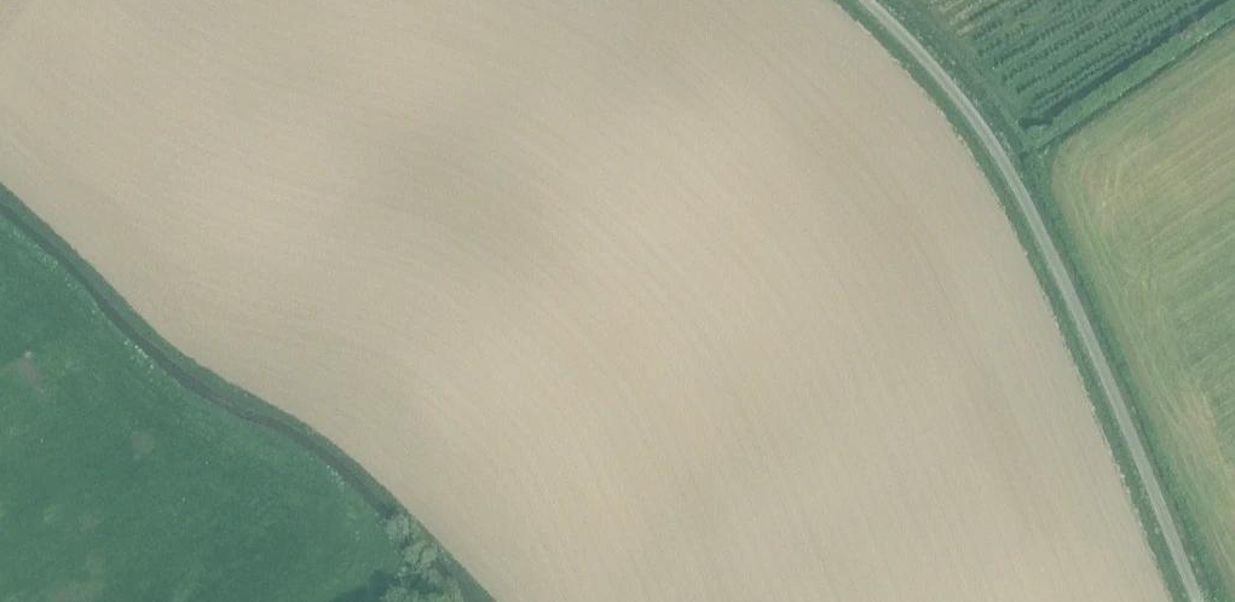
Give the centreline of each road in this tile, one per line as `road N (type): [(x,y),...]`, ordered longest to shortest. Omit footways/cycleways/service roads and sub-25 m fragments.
road 1 (unclassified): [(1199,601),(1033,210),(986,133),(882,0)]

